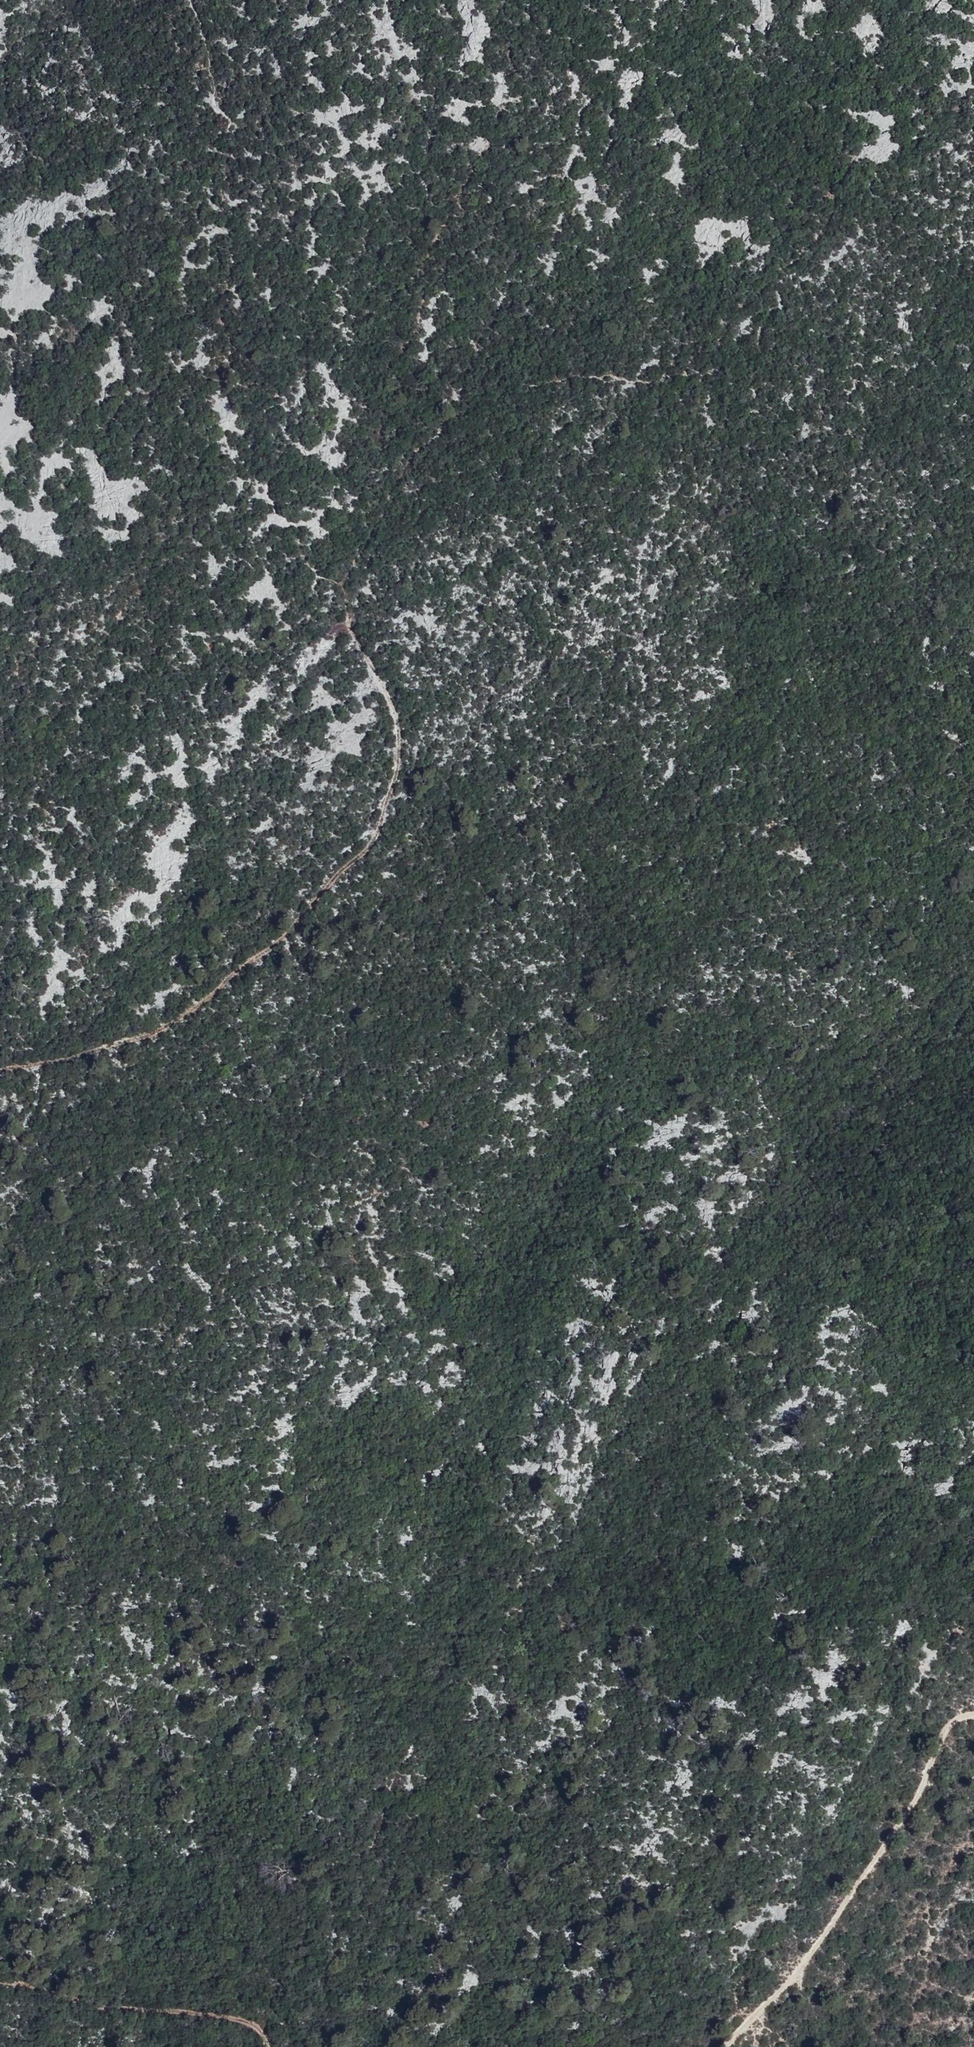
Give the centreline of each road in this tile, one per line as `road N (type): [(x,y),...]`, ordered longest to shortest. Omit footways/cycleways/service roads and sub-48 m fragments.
road 1 (track): [(0,1073),(142,1041),(193,1013),(270,945),(365,848),(395,773),(390,715)]
road 2 (track): [(729,2046),(831,1939),(937,1784),(961,1725),(973,1718)]
road 3 (track): [(265,2046),(260,2028),(230,2017),(100,2013),(82,1997),(0,1984)]

